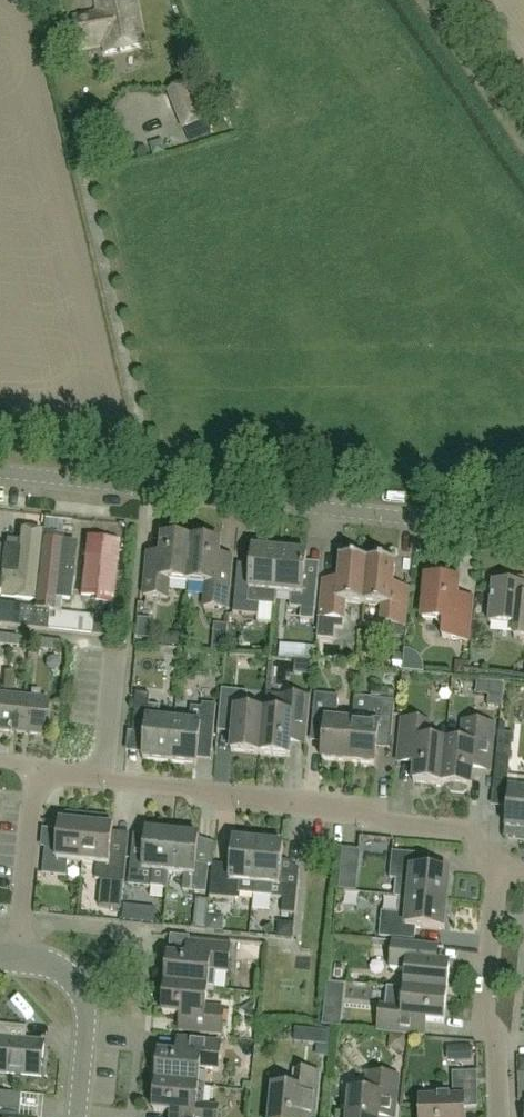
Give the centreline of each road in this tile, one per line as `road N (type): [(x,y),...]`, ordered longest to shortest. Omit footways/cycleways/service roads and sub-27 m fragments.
road 1 (residential): [(523,530),(0,471)]
road 2 (residential): [(494,864),(463,829),(37,770)]
road 3 (residential): [(500,1116),(498,1041),(480,1017),(494,864)]
road 4 (tertiary): [(17,958),(46,961),(81,991),(87,1016),(77,1116)]
road 5 (residential): [(17,958),(37,770)]
road 6 (track): [(523,145),(424,0)]

